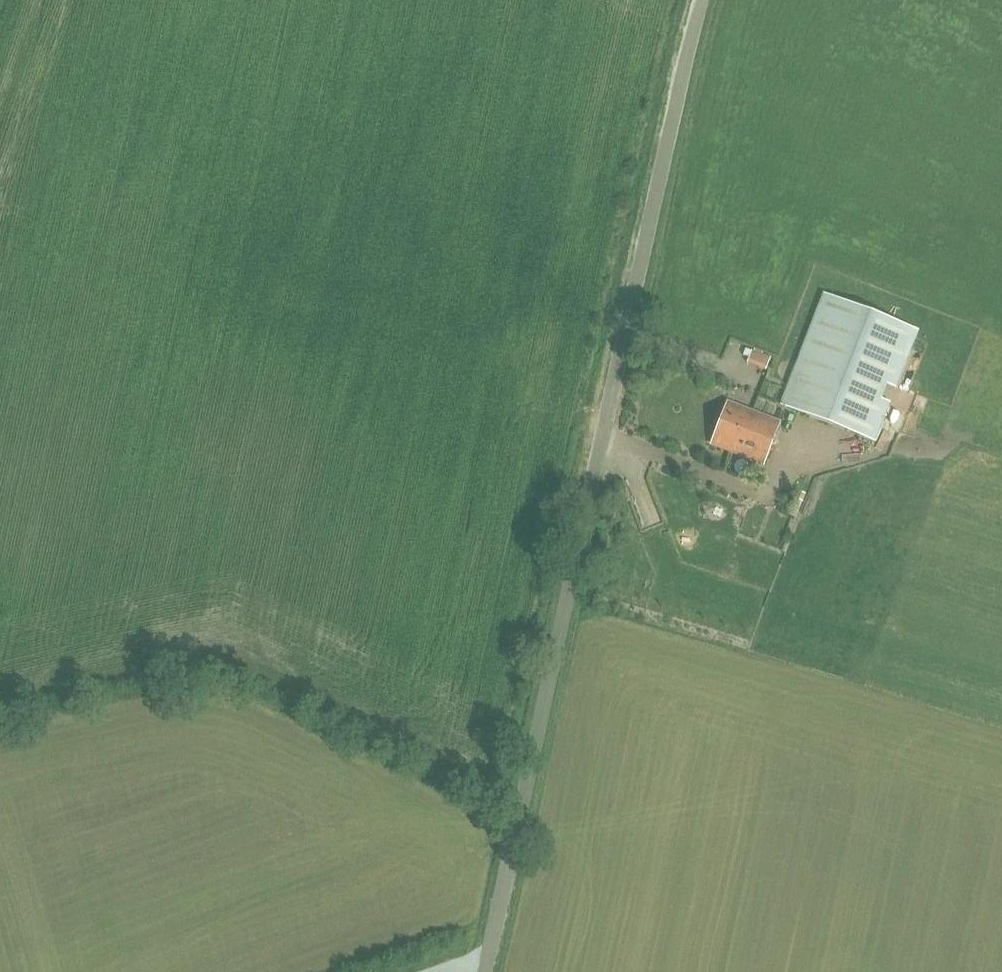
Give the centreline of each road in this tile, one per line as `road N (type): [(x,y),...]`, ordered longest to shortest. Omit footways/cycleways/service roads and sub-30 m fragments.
road 1 (unclassified): [(485,971),(704,0)]

